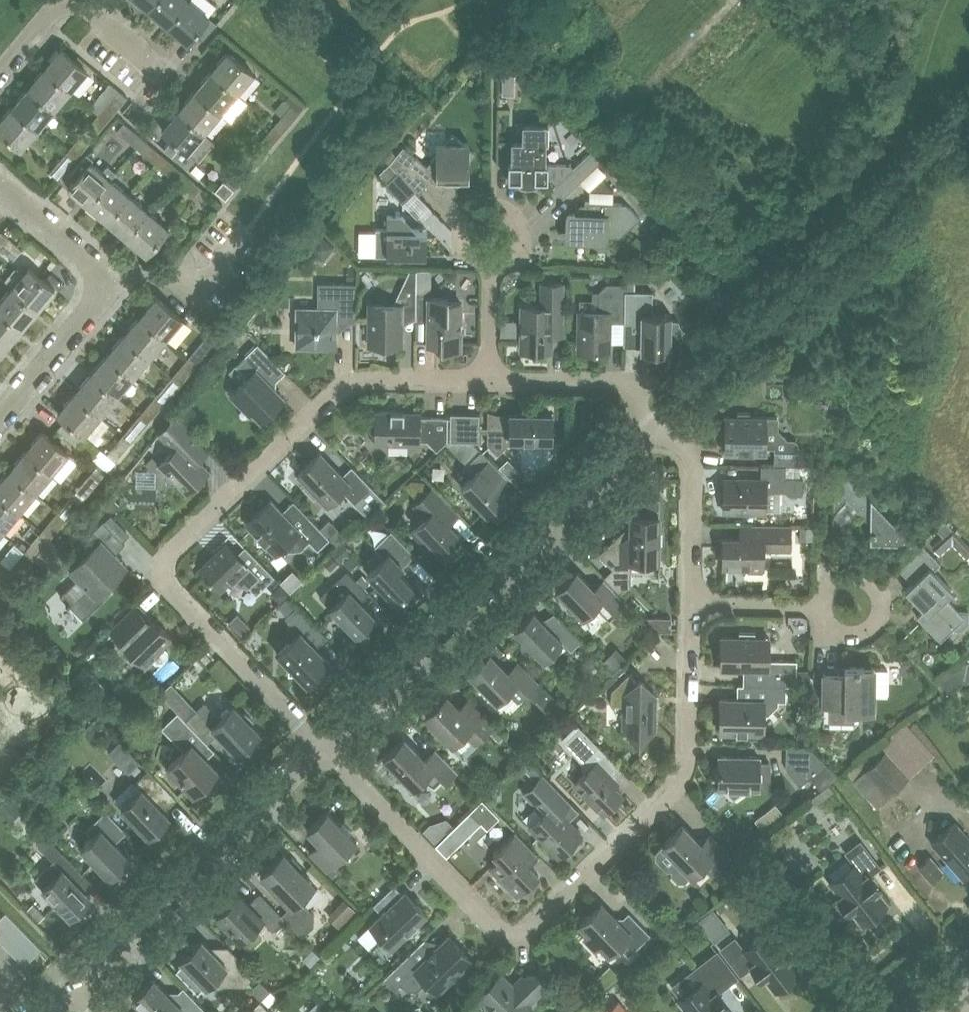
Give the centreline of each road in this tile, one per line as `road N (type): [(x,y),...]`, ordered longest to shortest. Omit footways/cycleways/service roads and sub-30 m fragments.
road 1 (residential): [(319,749),(497,941),(519,945),(676,806),(689,770),(692,604)]
road 2 (residential): [(319,749),(166,591),(158,568),(173,544),(357,381),(485,380)]
road 3 (residential): [(319,749),(652,429)]
road 4 (residential): [(75,985),(319,749)]
road 5 (residential): [(0,416),(105,292),(102,270),(0,184)]
road 6 (residential): [(692,604),(693,447),(652,429)]
road 7 (residential): [(485,380),(629,384),(652,429)]
road 8 (residential): [(817,607),(692,604)]

